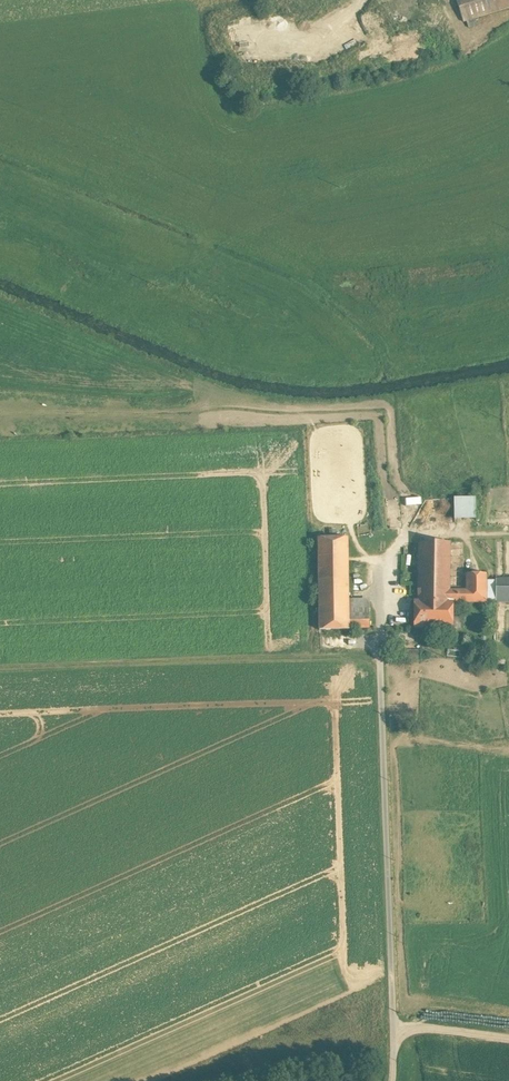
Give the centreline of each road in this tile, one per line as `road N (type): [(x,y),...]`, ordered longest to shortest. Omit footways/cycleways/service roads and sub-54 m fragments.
road 1 (unclassified): [(394,1080),(399,1032),(381,626)]

